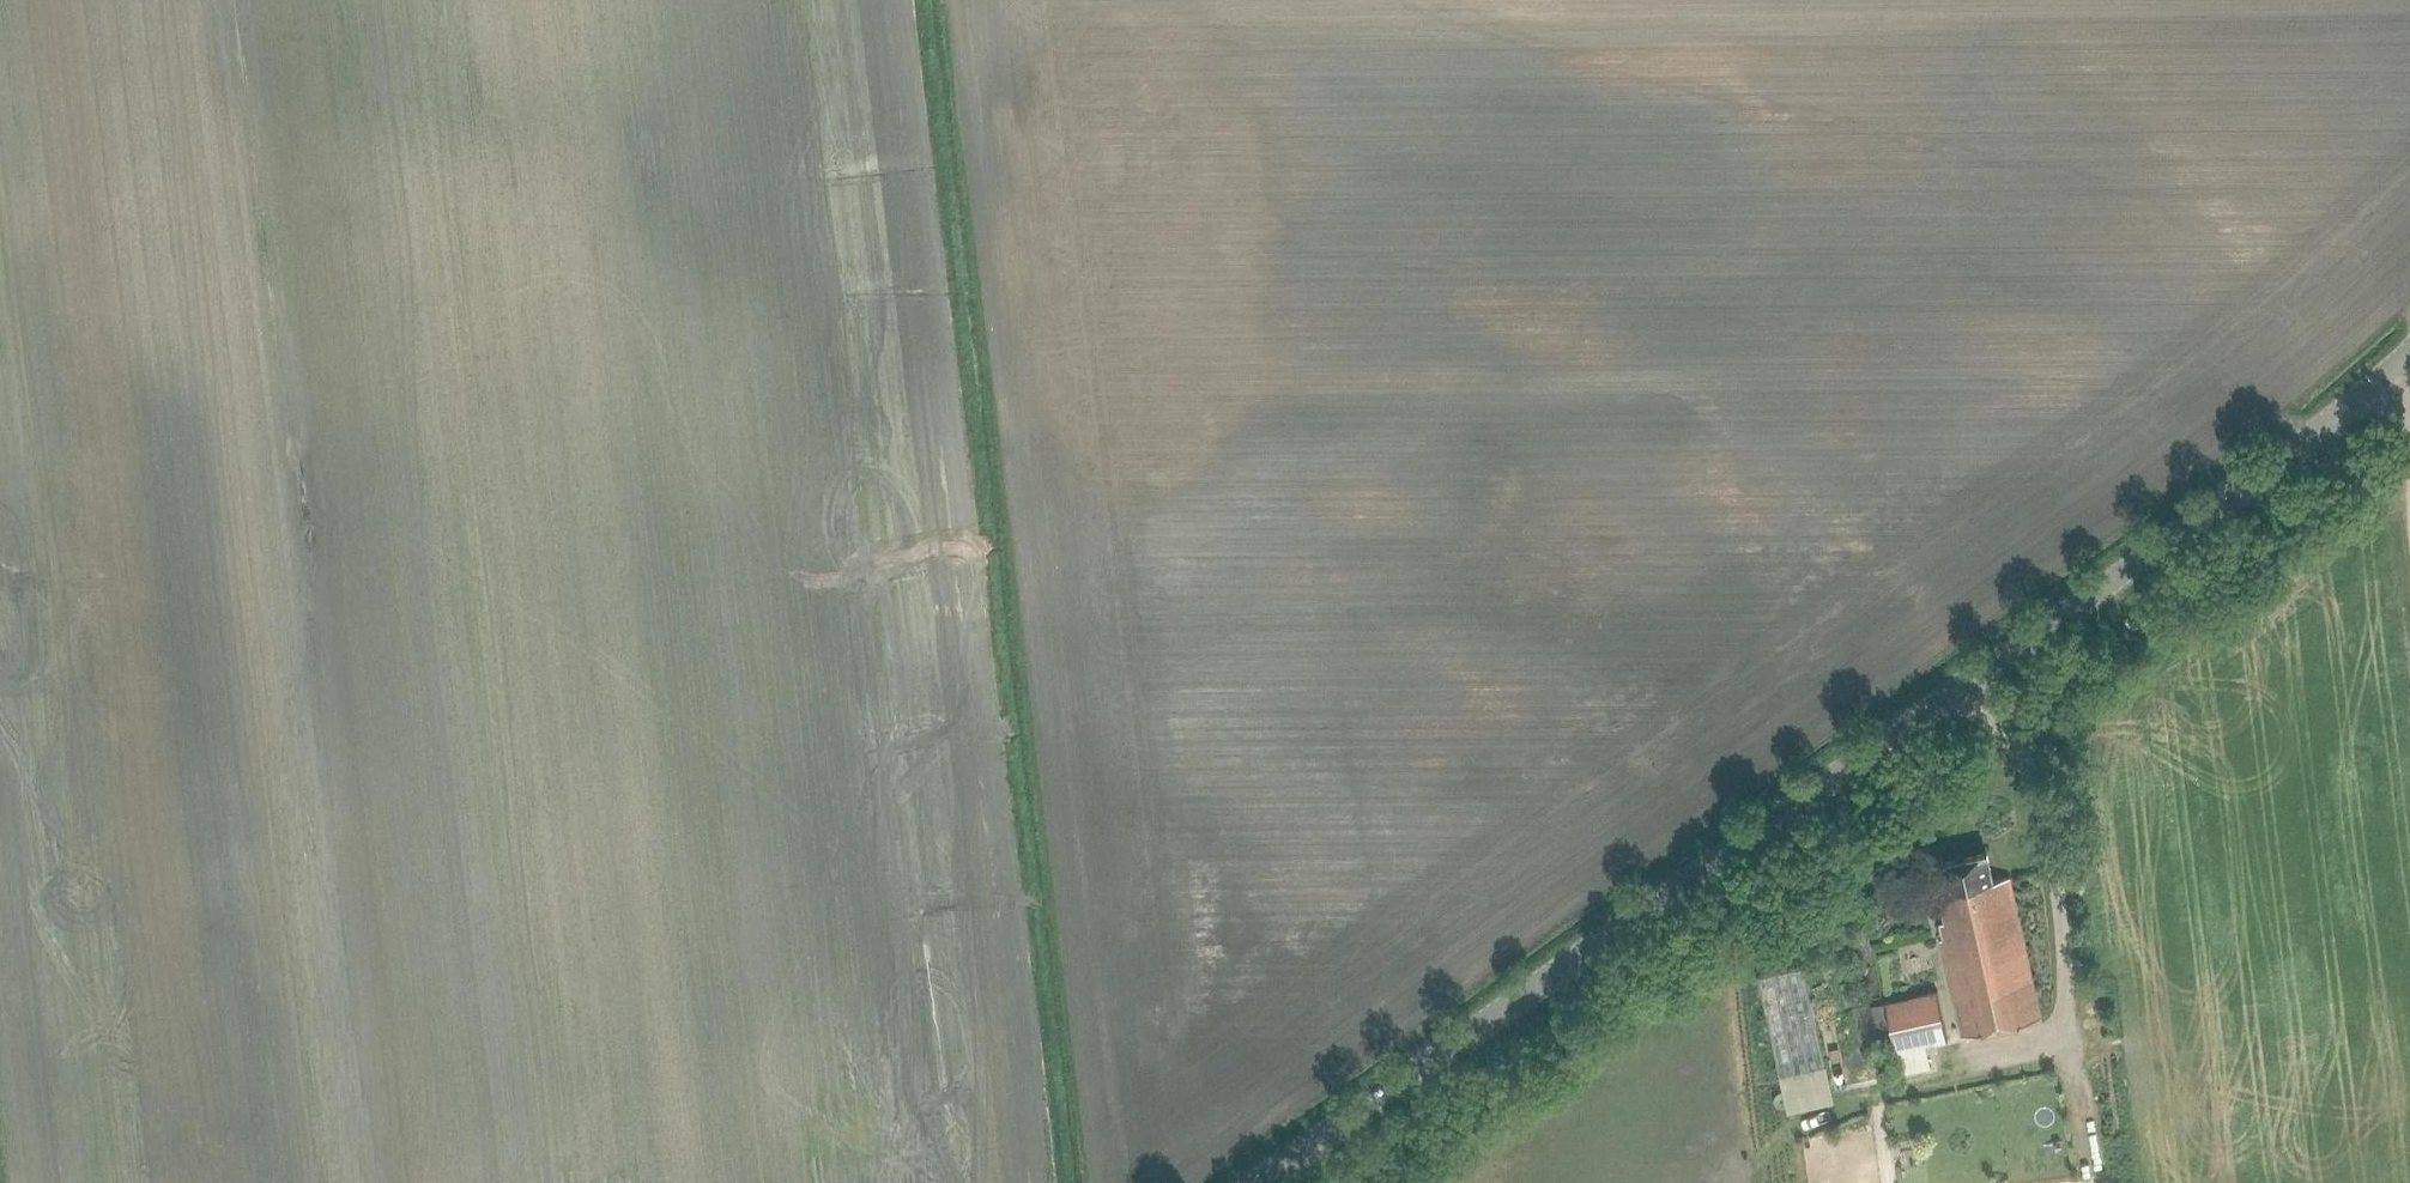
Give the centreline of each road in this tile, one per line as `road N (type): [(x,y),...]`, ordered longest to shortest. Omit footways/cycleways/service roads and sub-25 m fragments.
road 1 (tertiary): [(1253,1182),(2206,510),(2377,378)]

